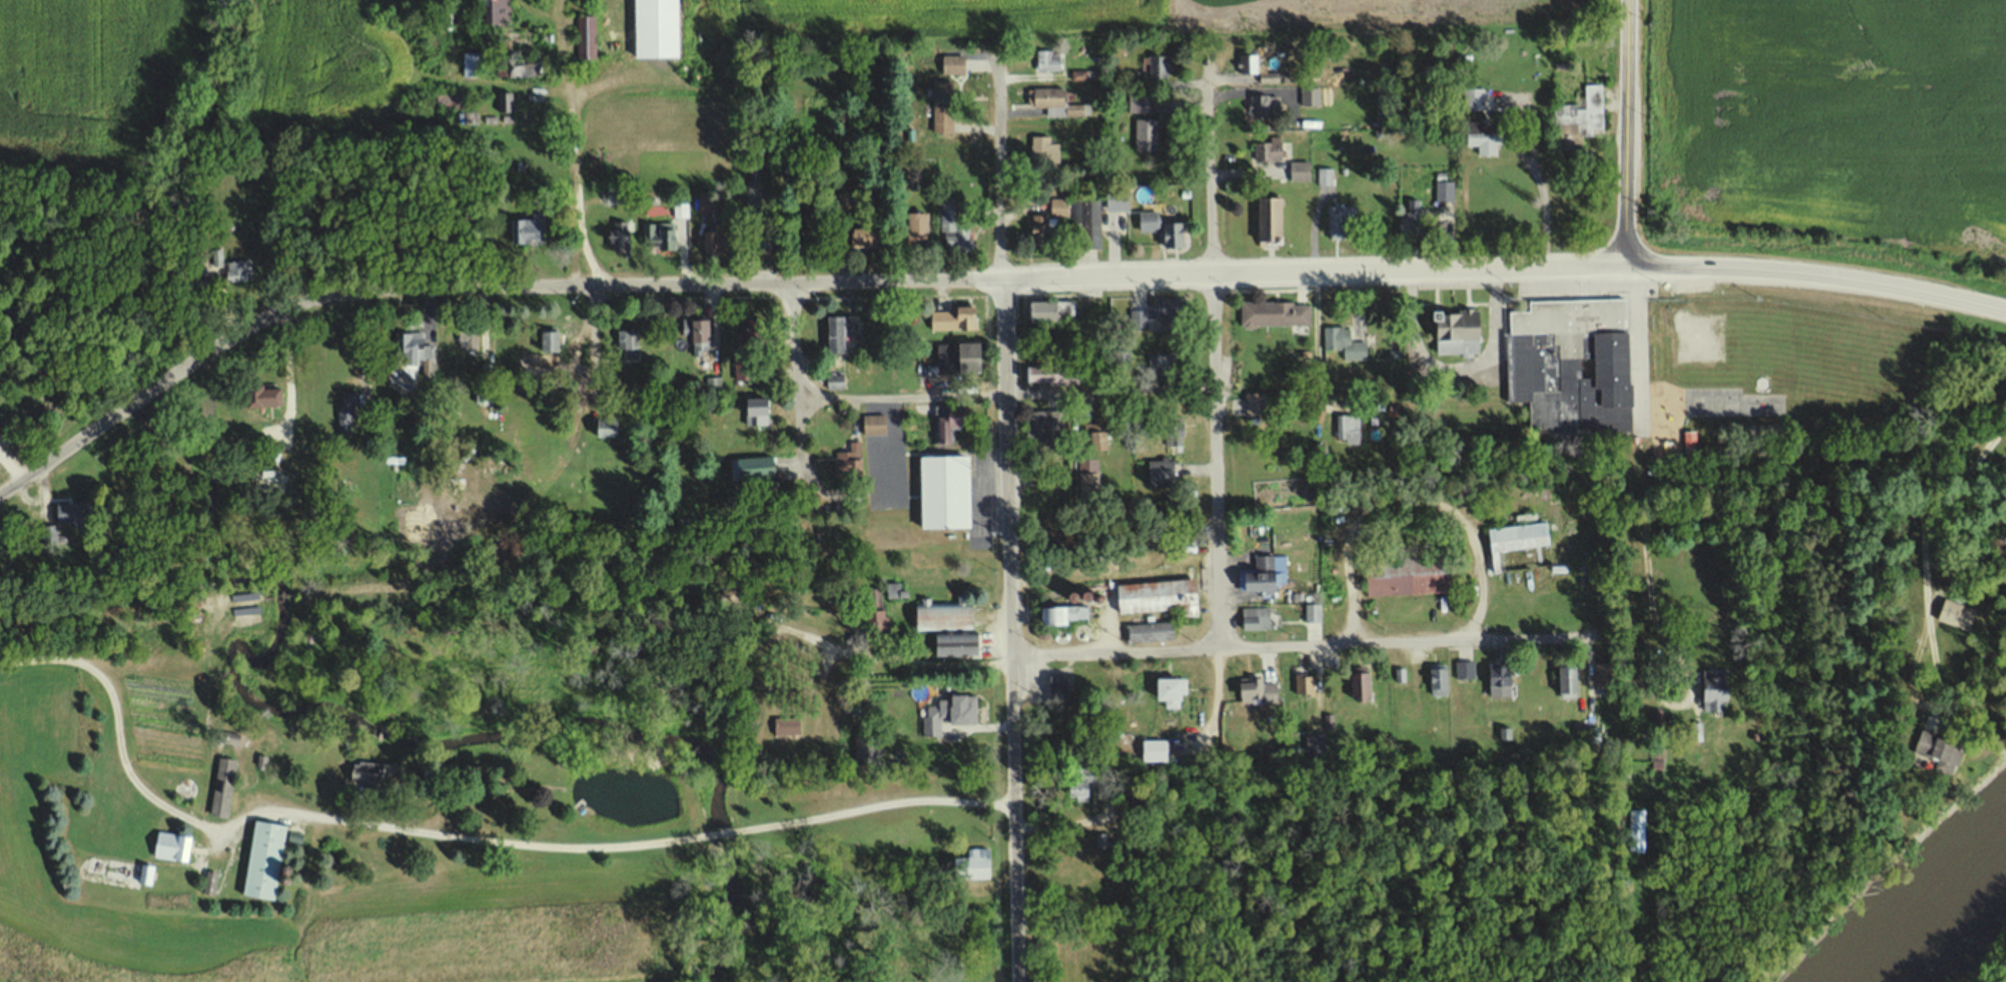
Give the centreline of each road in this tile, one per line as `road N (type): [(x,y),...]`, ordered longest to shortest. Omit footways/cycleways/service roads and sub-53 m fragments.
road 1 (residential): [(1001,279),(353,292),(263,317),(140,397)]
road 2 (secondary): [(1018,981),(1001,279)]
road 3 (secondary): [(1623,267),(1001,279)]
road 4 (residential): [(1218,648),(1201,45)]
road 5 (residential): [(1218,648),(1631,636)]
road 6 (secondary): [(1623,267),(1819,275),(2005,312)]
road 7 (secondary): [(1623,267),(1626,0)]
road 8 (residential): [(798,396),(783,134)]
road 9 (residential): [(1001,279),(999,48)]
road 10 (residential): [(1010,659),(1218,648)]
road 11 (residential): [(578,283),(571,92)]
road 12 (residential): [(109,418),(0,495)]

